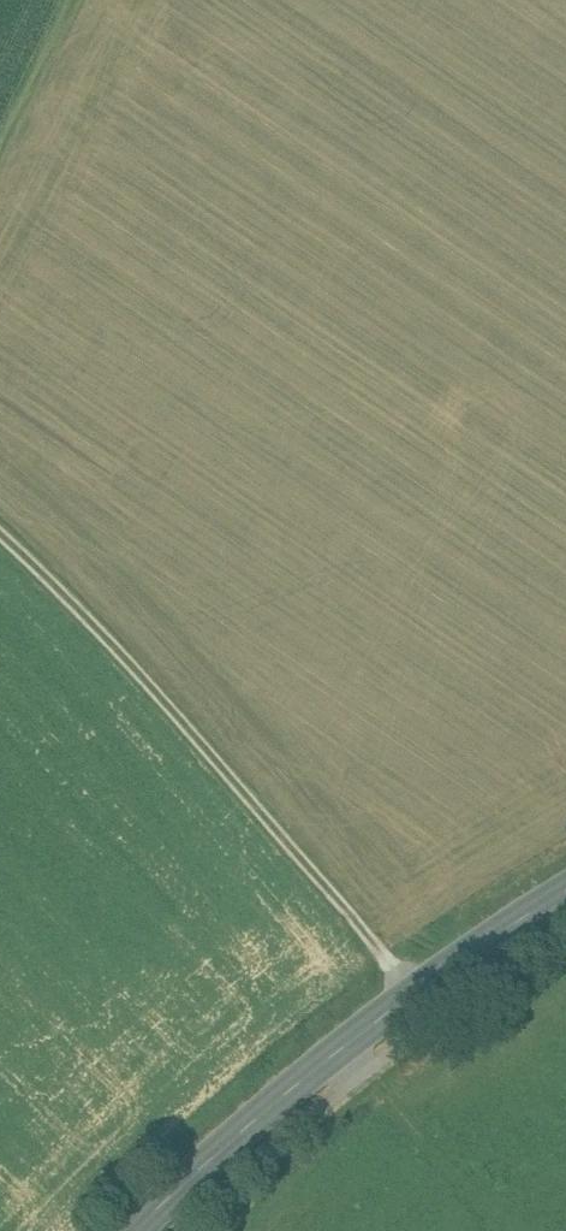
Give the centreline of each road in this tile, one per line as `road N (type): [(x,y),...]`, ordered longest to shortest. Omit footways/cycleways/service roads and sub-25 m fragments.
road 1 (track): [(0,538),(298,848),(414,991)]
road 2 (primary): [(565,891),(414,991),(134,1230)]

